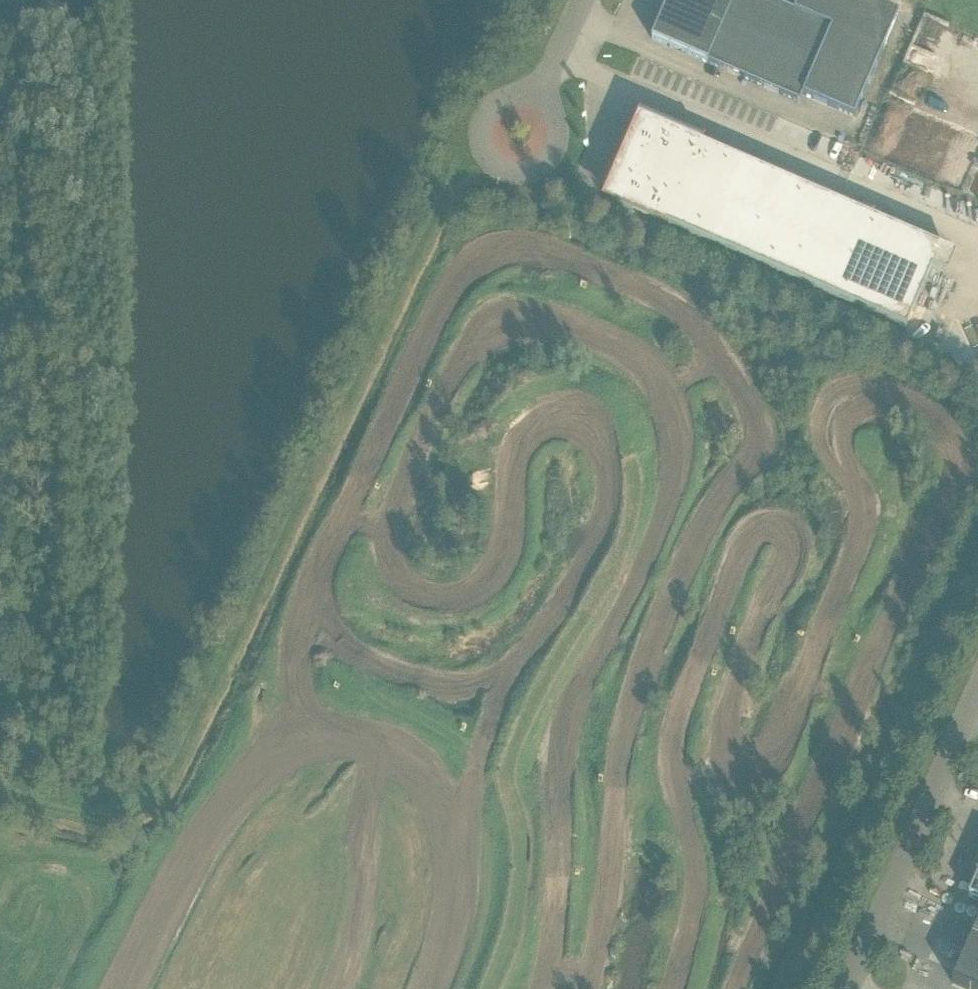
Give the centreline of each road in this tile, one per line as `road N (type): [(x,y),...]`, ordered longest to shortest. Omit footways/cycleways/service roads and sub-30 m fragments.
road 1 (unclassified): [(848,988),(977,688)]
road 2 (unclassified): [(543,87),(493,115),(488,141),(505,162),(525,165),(548,149),(552,130),(542,96)]

